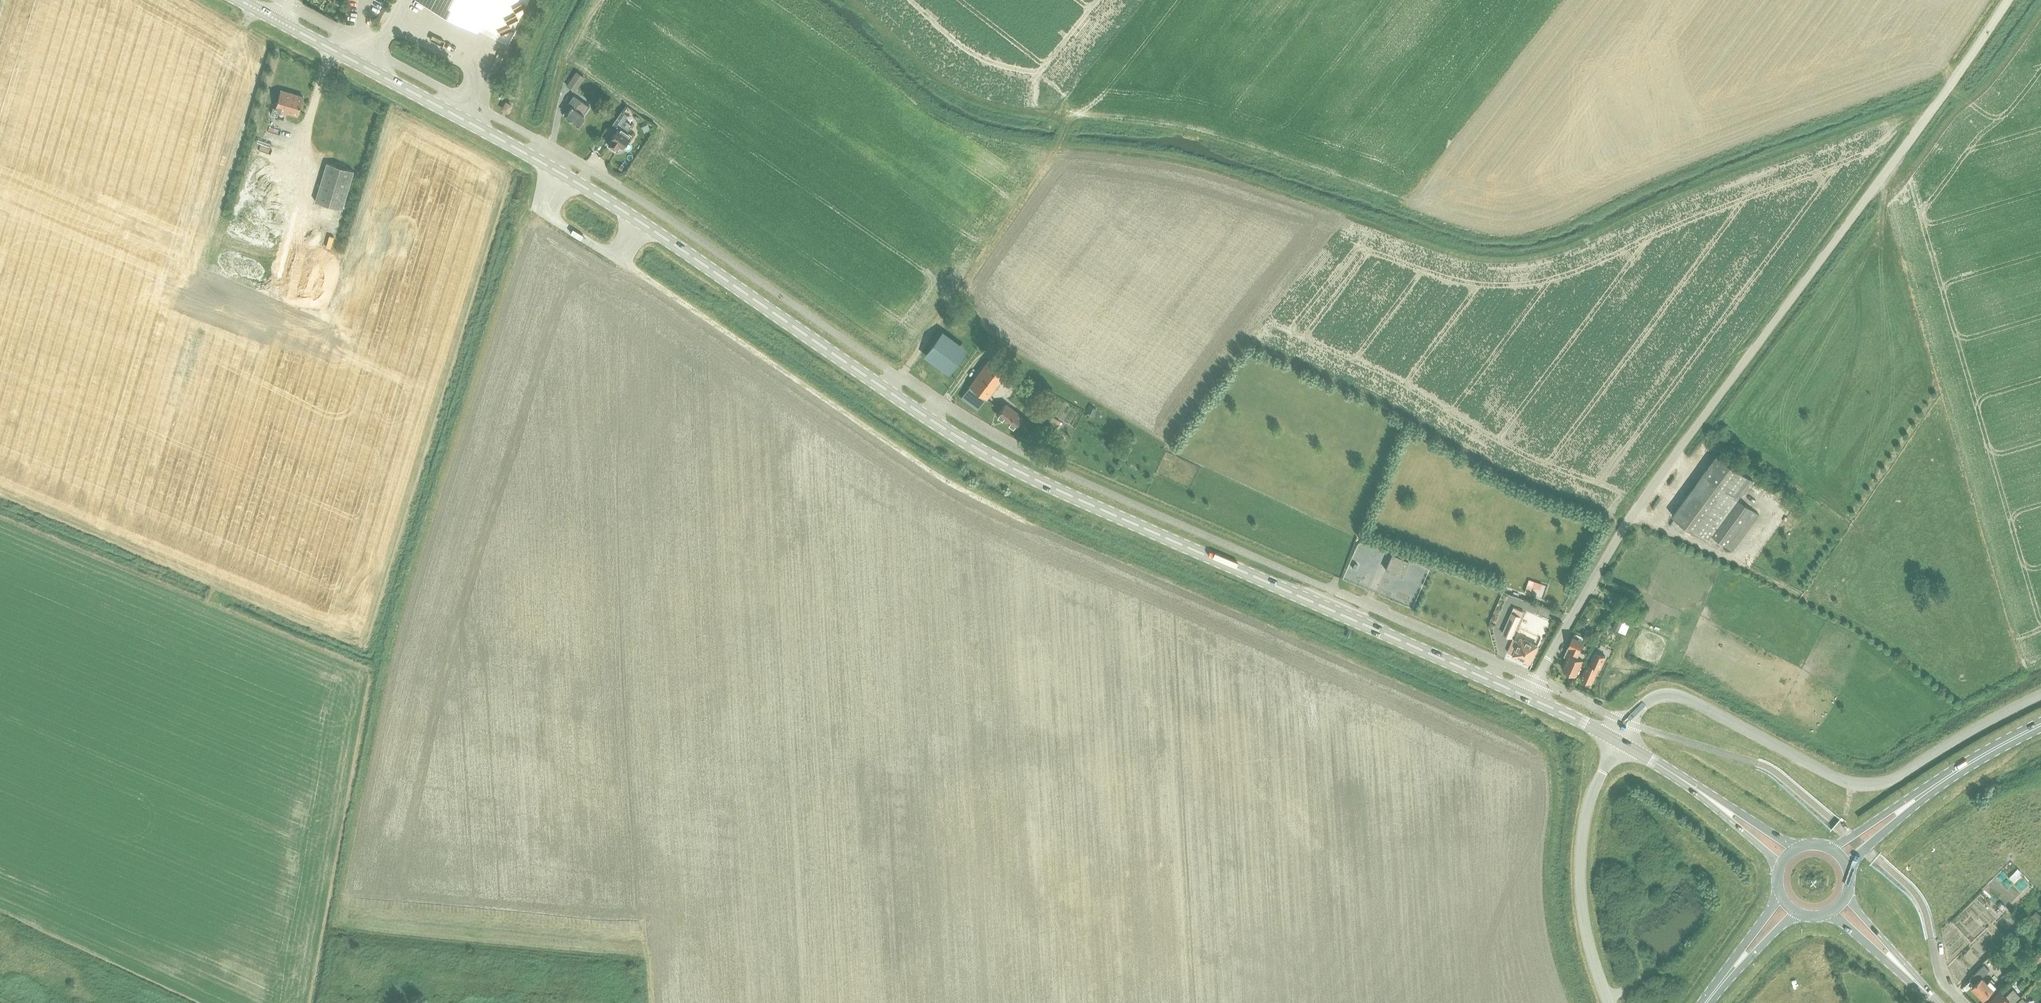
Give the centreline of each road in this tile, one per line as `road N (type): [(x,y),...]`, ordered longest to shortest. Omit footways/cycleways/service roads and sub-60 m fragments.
road 1 (secondary): [(279,21),(581,184),(1022,473),(1530,698)]
road 2 (unclassified): [(1530,698),(1640,503),(2007,0)]
road 3 (track): [(619,259),(892,443),(1029,522)]
road 4 (unclassified): [(1619,742),(1645,703),(1671,696),(1835,778),(1867,785),(1893,779),(2040,695)]
road 5 (unclassified): [(1608,1002),(1585,926),(1580,855),(1590,800),(1619,742)]
road 6 (primary): [(1942,781),(1832,848)]
road 7 (primary): [(1848,865),(1942,781)]
road 8 (primary): [(1780,899),(1710,997)]
road 9 (primary): [(1710,997),(1799,916)]

